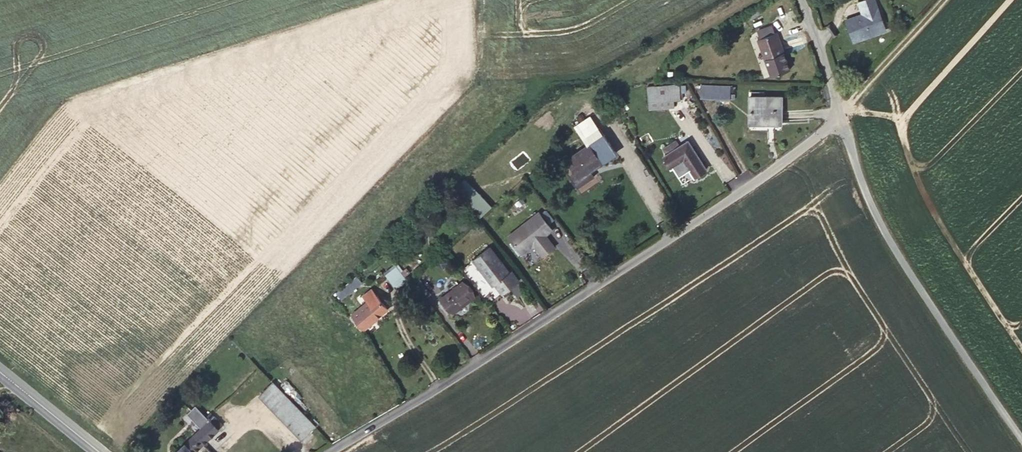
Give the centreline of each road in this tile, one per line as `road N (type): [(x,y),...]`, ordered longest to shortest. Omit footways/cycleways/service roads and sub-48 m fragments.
road 1 (unclassified): [(841,115),(628,268),(323,451)]
road 2 (unclassified): [(1021,443),(879,228),(841,115)]
road 3 (secondary): [(0,370),(102,451)]
road 4 (unclassified): [(841,115),(805,0)]

